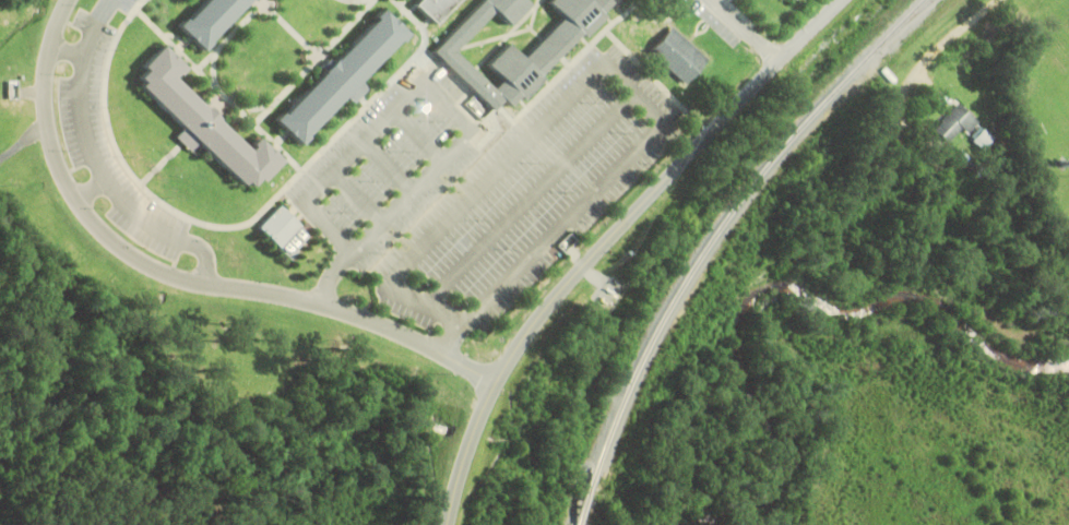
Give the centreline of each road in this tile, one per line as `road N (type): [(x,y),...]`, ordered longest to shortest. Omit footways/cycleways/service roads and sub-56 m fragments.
road 1 (residential): [(494,381),(401,332),(319,302),(170,274),(102,230),(67,181),(48,126),(46,68),(68,0)]
road 2 (tertiary): [(448,524),(467,446),(515,345),(838,0)]

